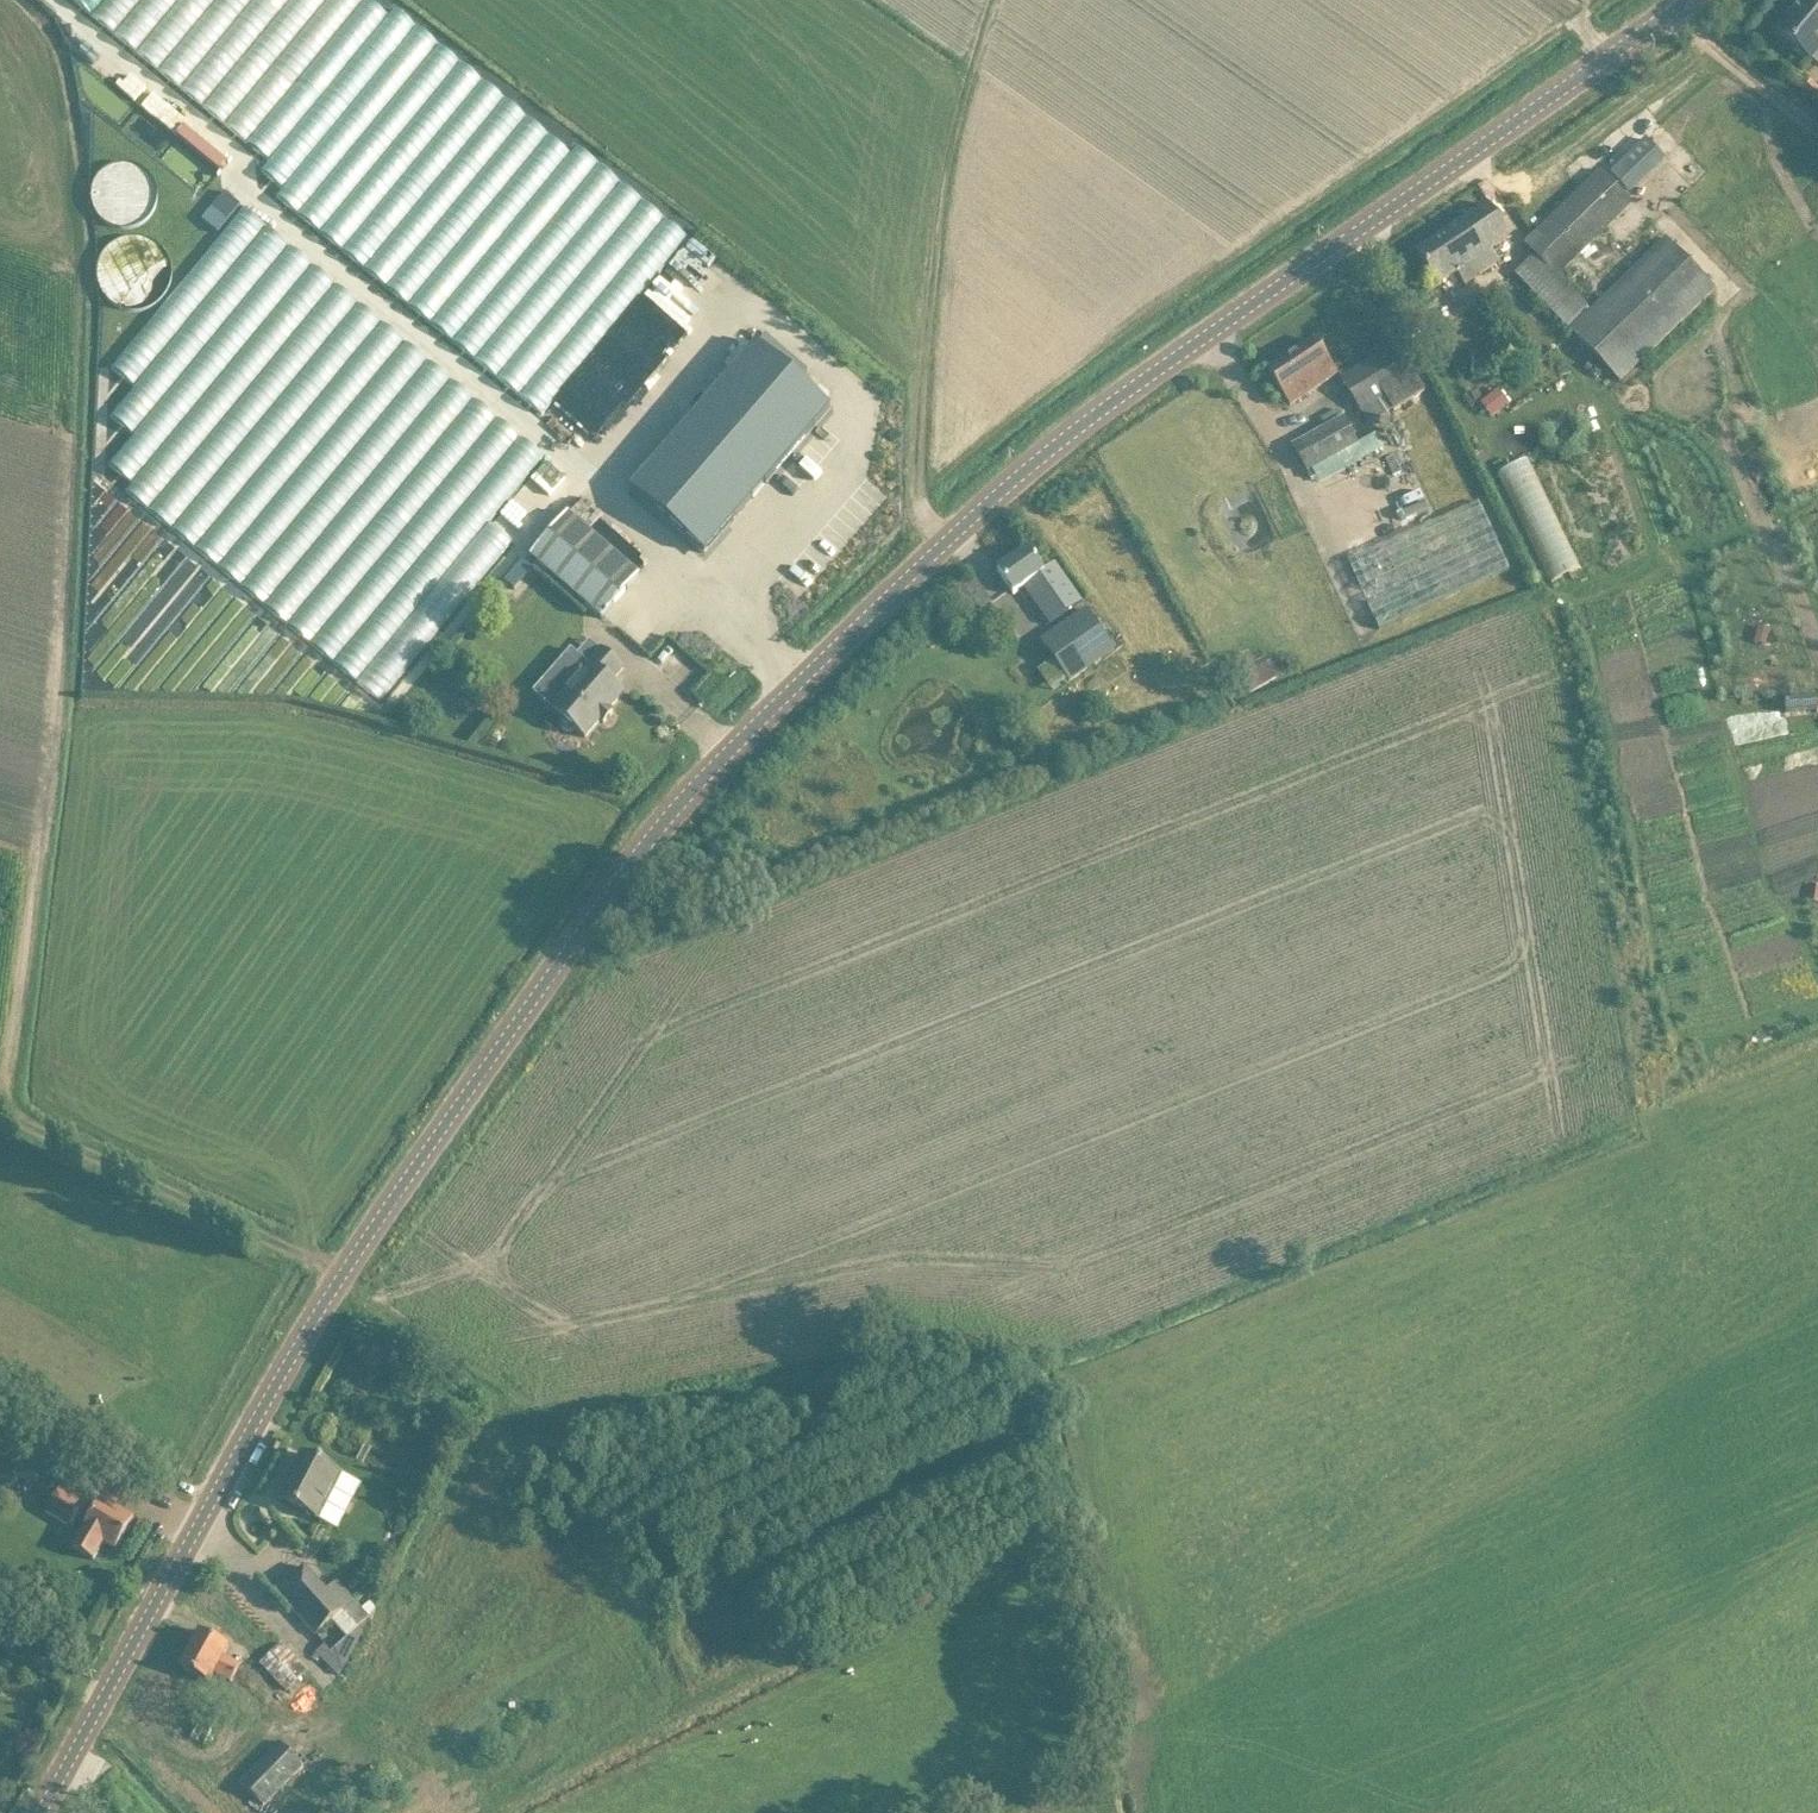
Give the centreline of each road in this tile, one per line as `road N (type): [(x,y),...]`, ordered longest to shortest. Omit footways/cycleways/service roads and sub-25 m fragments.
road 1 (tertiary): [(37,1812),(335,1276),(677,800),(1003,492),(1264,294),(1685,0)]
road 2 (track): [(335,1276),(0,1115)]
road 3 (track): [(1817,132),(1666,13)]

